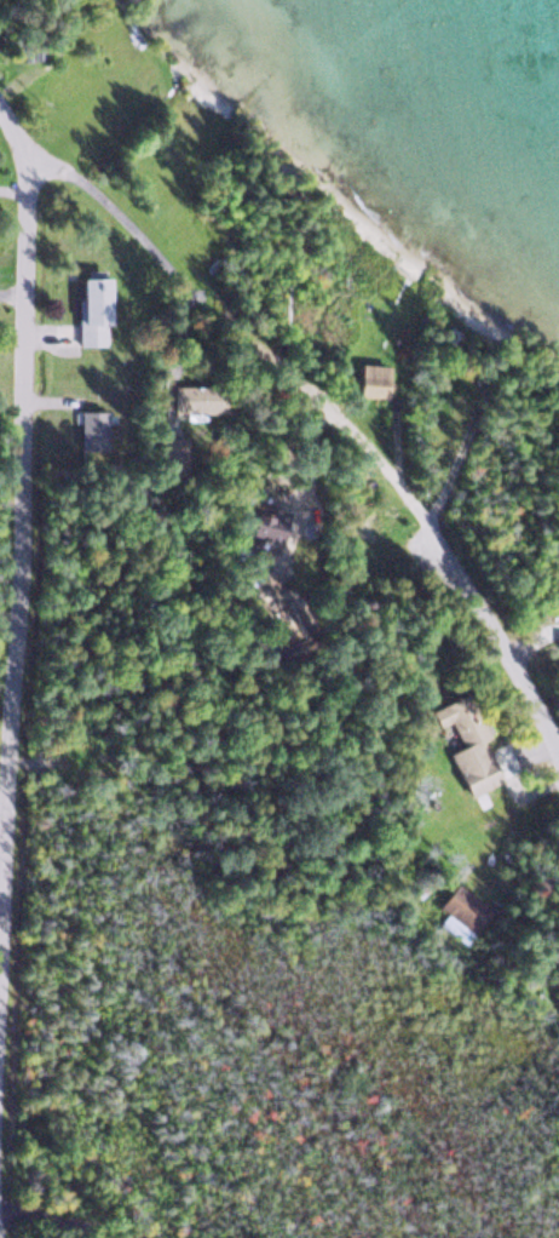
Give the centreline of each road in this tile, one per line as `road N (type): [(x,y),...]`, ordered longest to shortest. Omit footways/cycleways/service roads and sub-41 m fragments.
road 1 (residential): [(0,1037),(15,694),(28,575),(34,156)]
road 2 (residential): [(0,110),(34,156),(77,174),(201,302),(394,474),(448,534),(558,743)]

